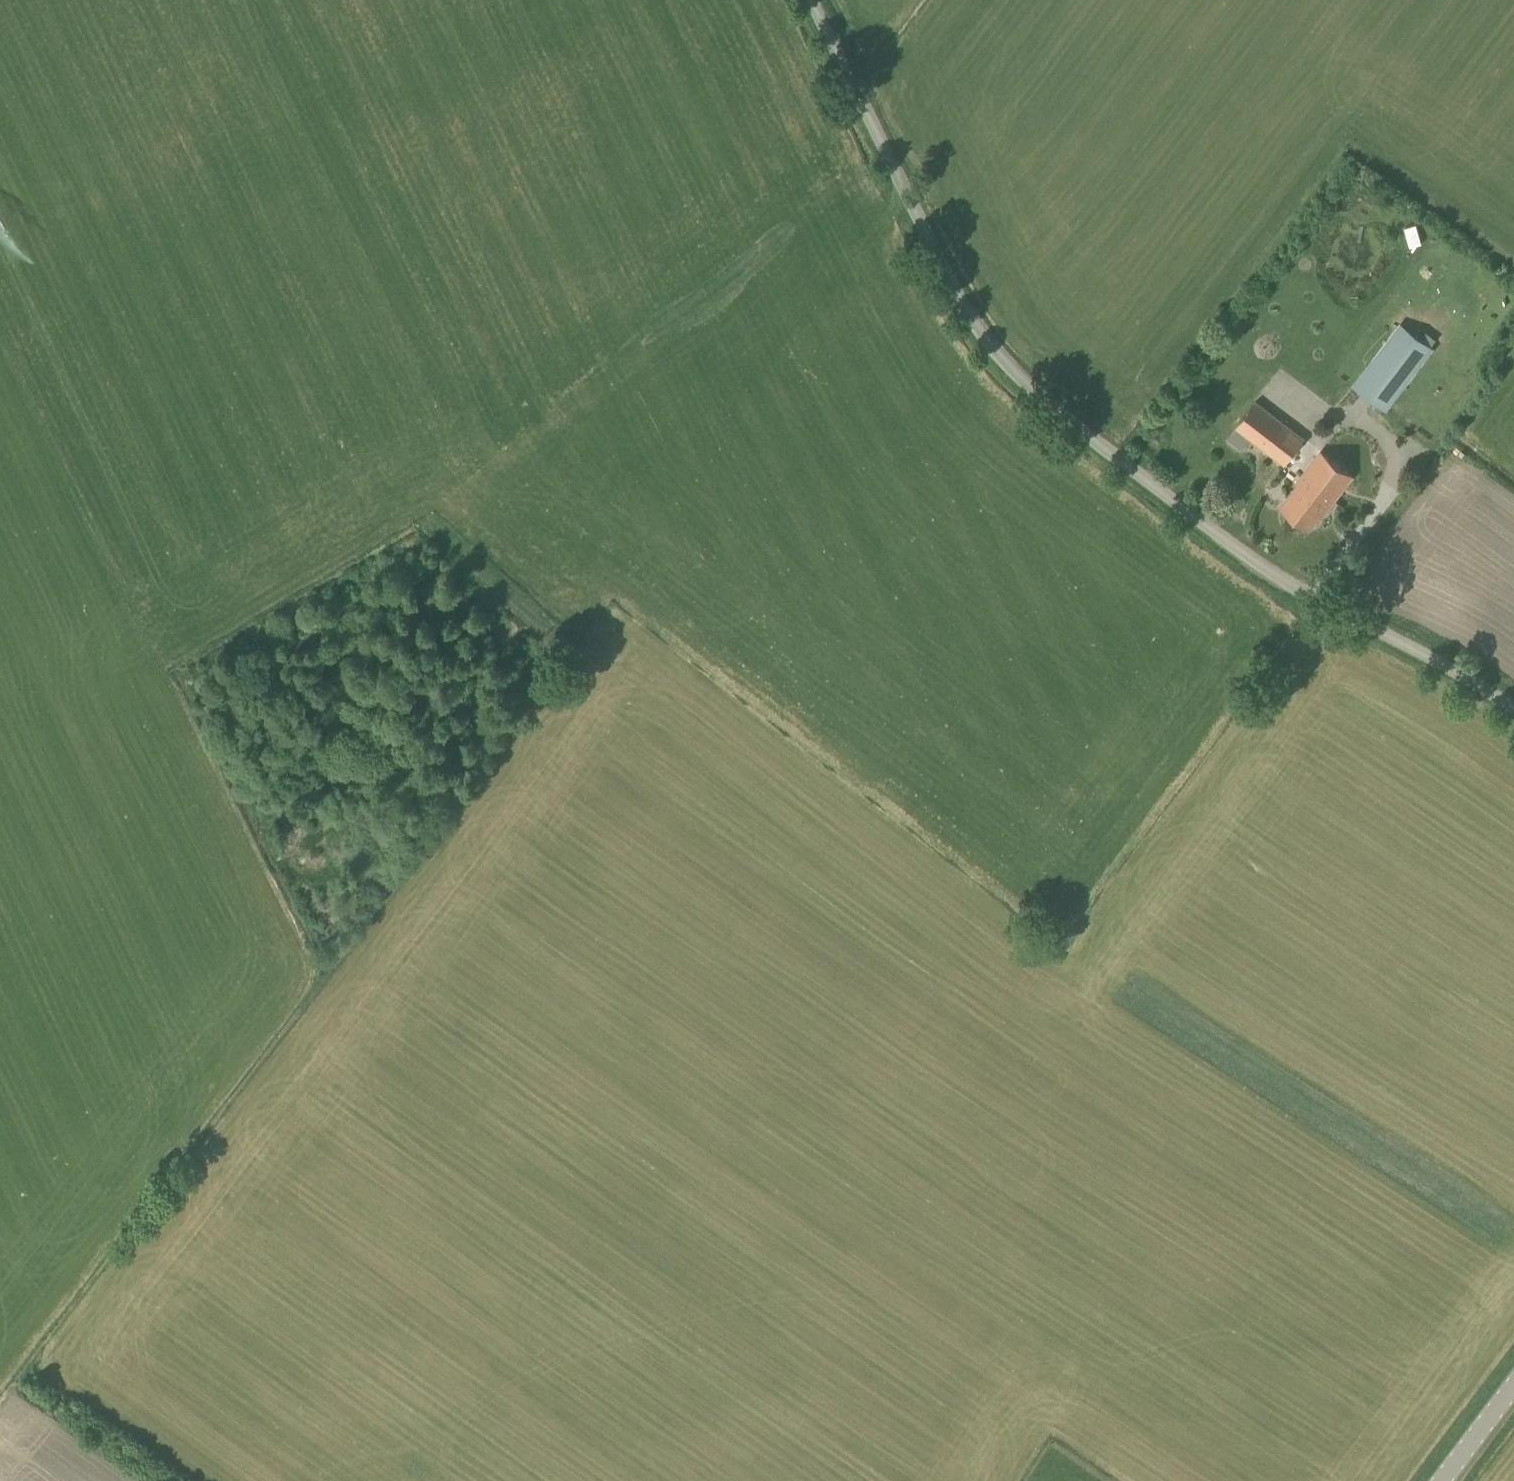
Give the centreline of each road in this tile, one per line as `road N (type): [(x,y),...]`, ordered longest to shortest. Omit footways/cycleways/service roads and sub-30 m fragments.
road 1 (unclassified): [(1513,722),(1473,690),(1318,617),(1254,574),(1029,386),(965,311),(809,0)]

